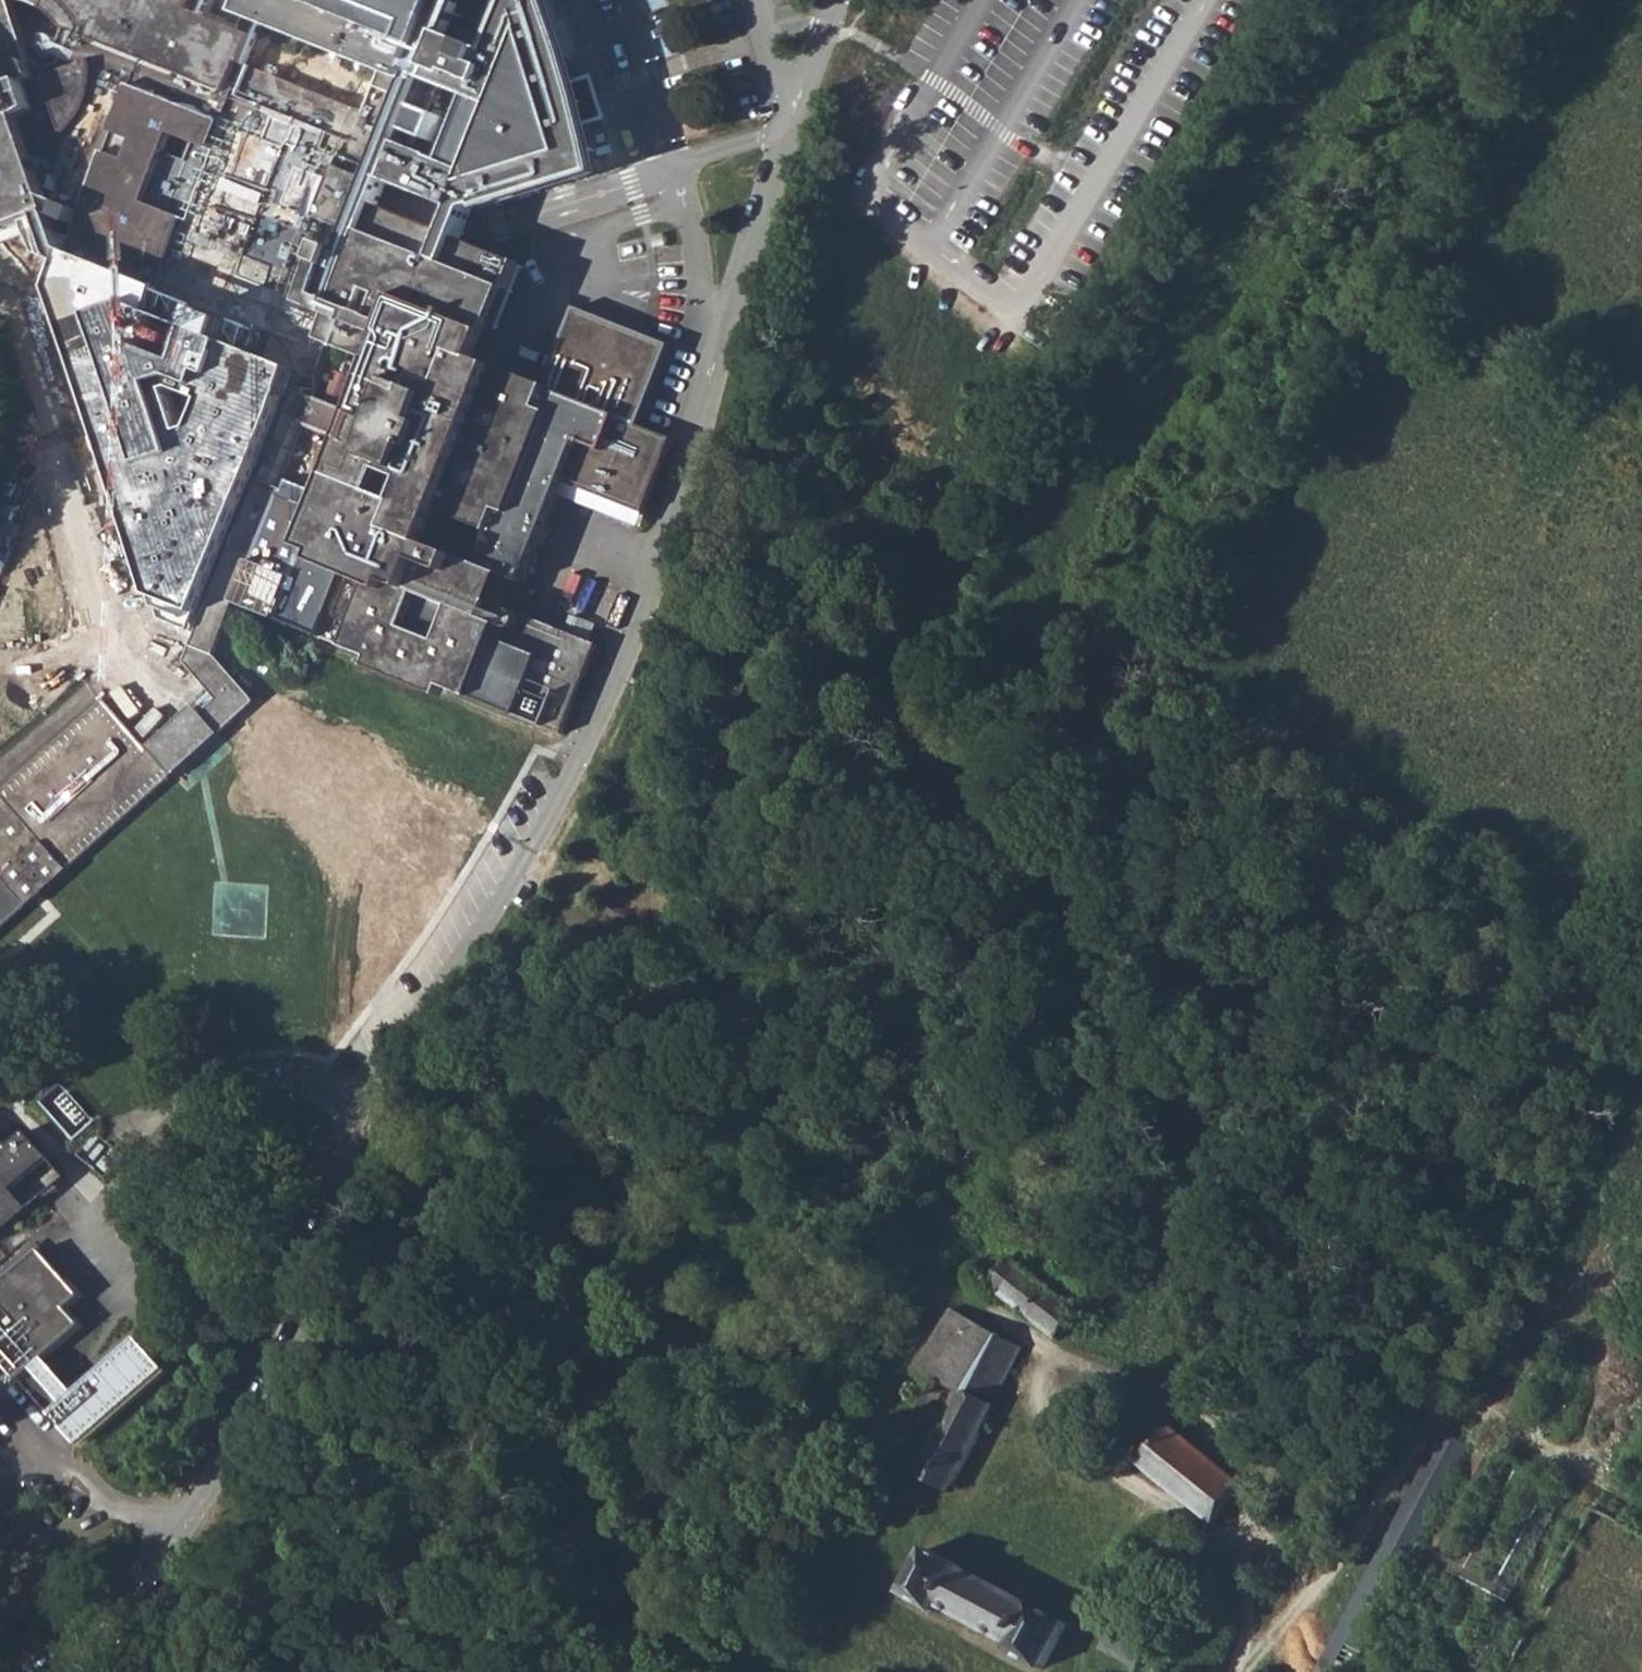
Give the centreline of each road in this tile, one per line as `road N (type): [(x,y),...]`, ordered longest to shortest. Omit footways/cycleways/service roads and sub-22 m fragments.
road 1 (residential): [(55,1671),(210,1493),(296,1333),(355,1105),(540,840),(581,757),(689,453),(708,353),(749,269),(838,0)]

